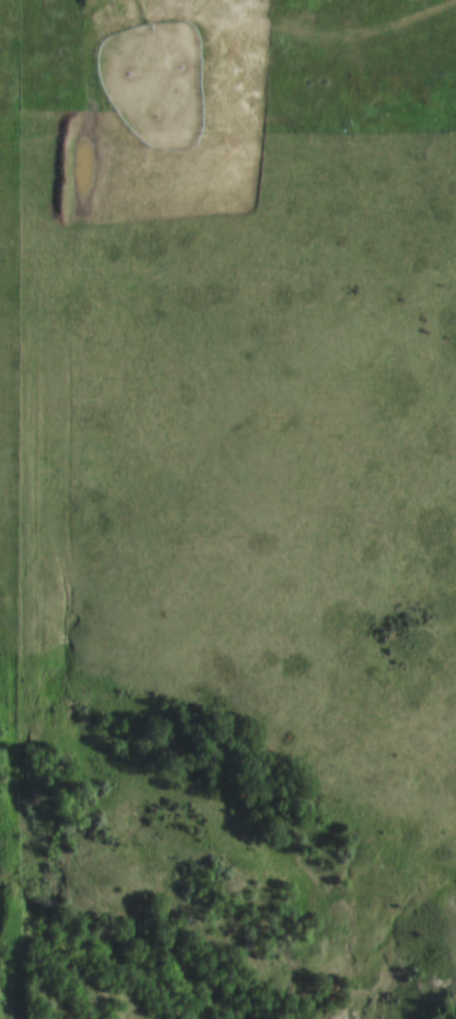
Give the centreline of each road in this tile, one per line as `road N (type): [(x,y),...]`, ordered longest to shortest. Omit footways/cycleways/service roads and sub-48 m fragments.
road 1 (track): [(0,294),(16,357),(24,500),(21,1018)]
road 2 (track): [(455,0),(364,47),(354,68)]

